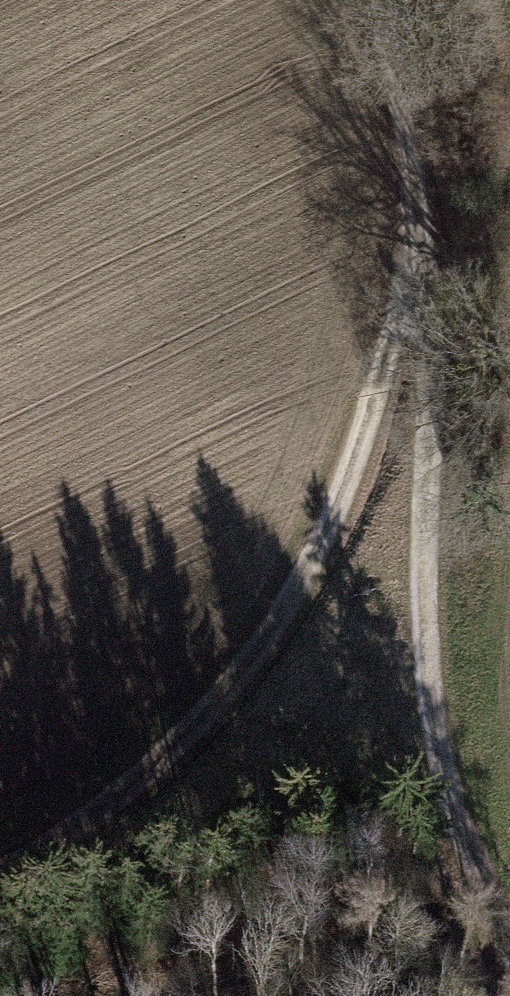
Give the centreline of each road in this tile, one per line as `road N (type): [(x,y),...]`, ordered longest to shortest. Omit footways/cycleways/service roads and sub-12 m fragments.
road 1 (track): [(0,872),(60,845),(156,764),(247,668),(307,581),(392,368),(412,269),(414,213)]
road 2 (track): [(412,269),(434,383),(422,619),(432,710),(474,875),(509,954)]
road 3 (unclassified): [(414,213),(387,0)]

